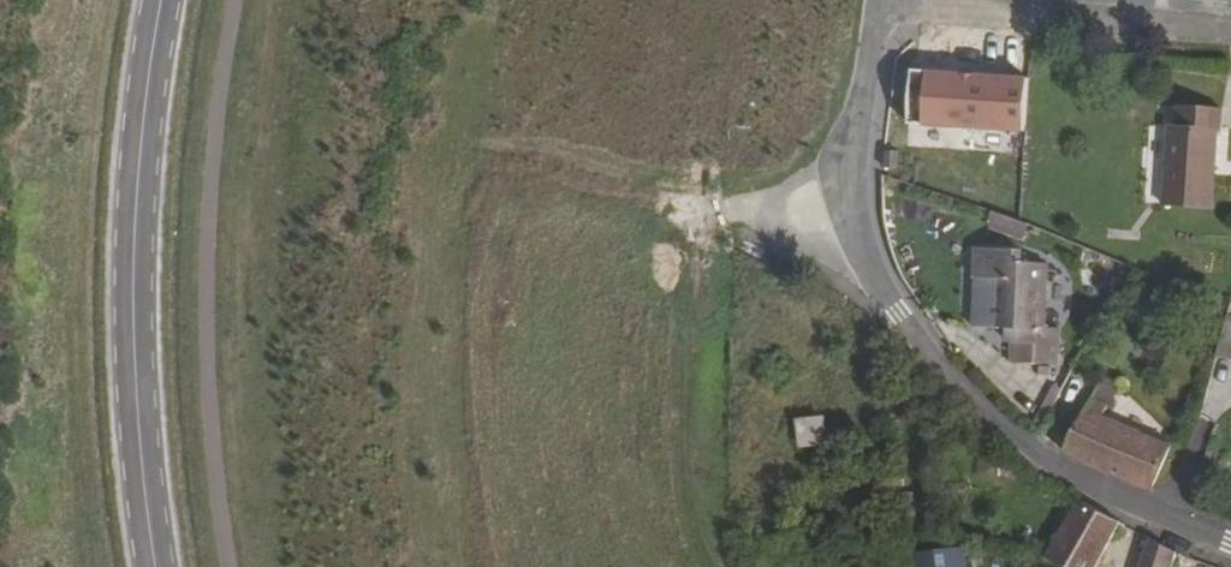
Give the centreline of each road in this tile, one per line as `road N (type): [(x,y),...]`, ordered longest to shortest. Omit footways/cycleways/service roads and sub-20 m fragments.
road 1 (residential): [(1230,545),(1036,452),(905,326),(870,268),(850,200),(854,123),(880,8)]
road 2 (tertiary): [(160,0),(143,107),(132,301),(155,566)]
road 3 (track): [(849,173),(708,211),(465,170)]
road 4 (track): [(737,566),(687,461),(682,348),(708,211)]
road 5 (residential): [(880,8),(1230,32)]

